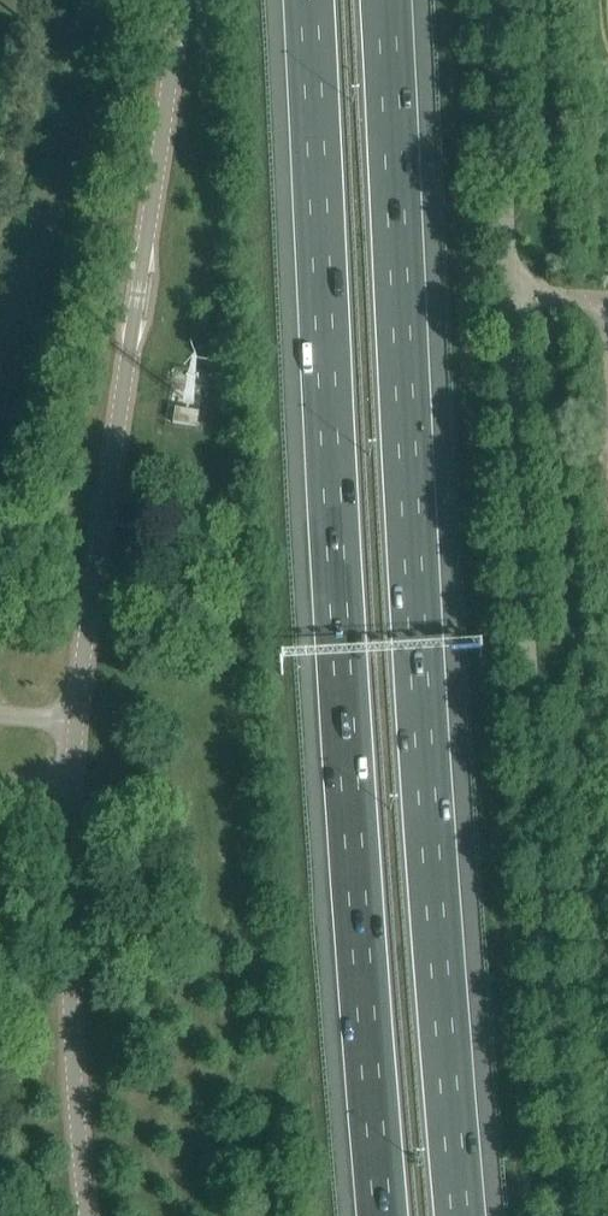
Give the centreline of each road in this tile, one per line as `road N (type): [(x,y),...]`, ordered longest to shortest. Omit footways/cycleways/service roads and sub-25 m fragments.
road 1 (tertiary): [(90,1215),(71,934),(77,722),(179,0)]
road 2 (motorway): [(460,1215),(418,723),(385,0)]
road 3 (motorway): [(310,0),(349,730),(386,1215)]
road 4 (unclassified): [(575,1215),(551,964),(514,290)]
road 5 (unclassified): [(514,290),(497,0)]

